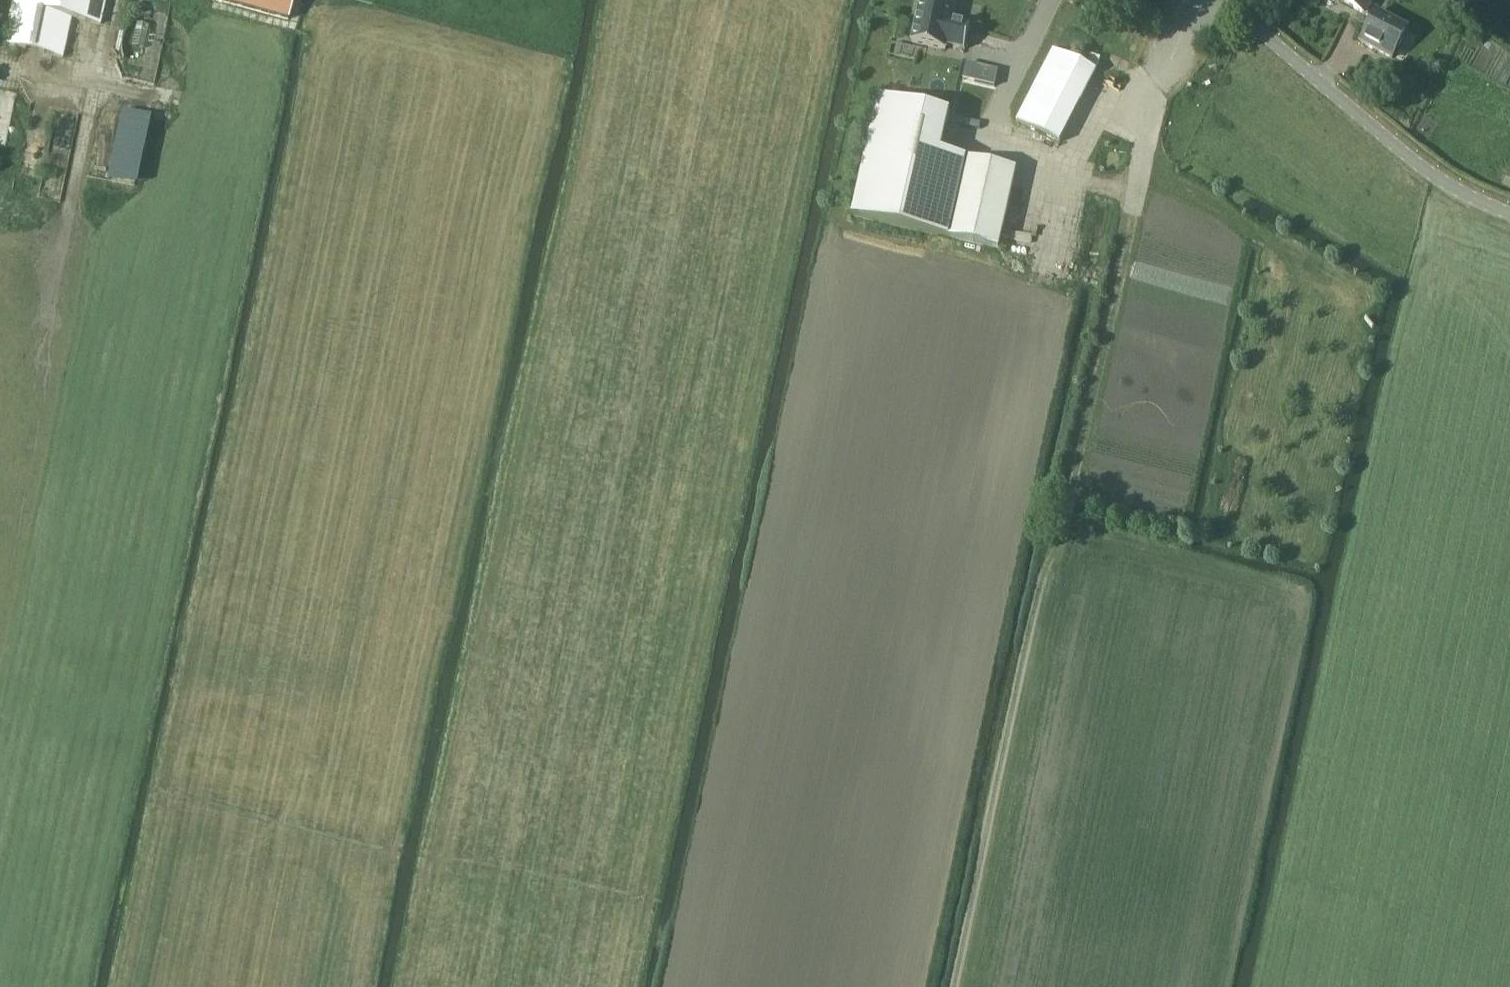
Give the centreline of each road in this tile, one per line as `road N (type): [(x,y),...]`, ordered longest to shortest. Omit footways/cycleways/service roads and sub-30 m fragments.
road 1 (unclassified): [(1509,213),(1426,170),(1217,0)]

